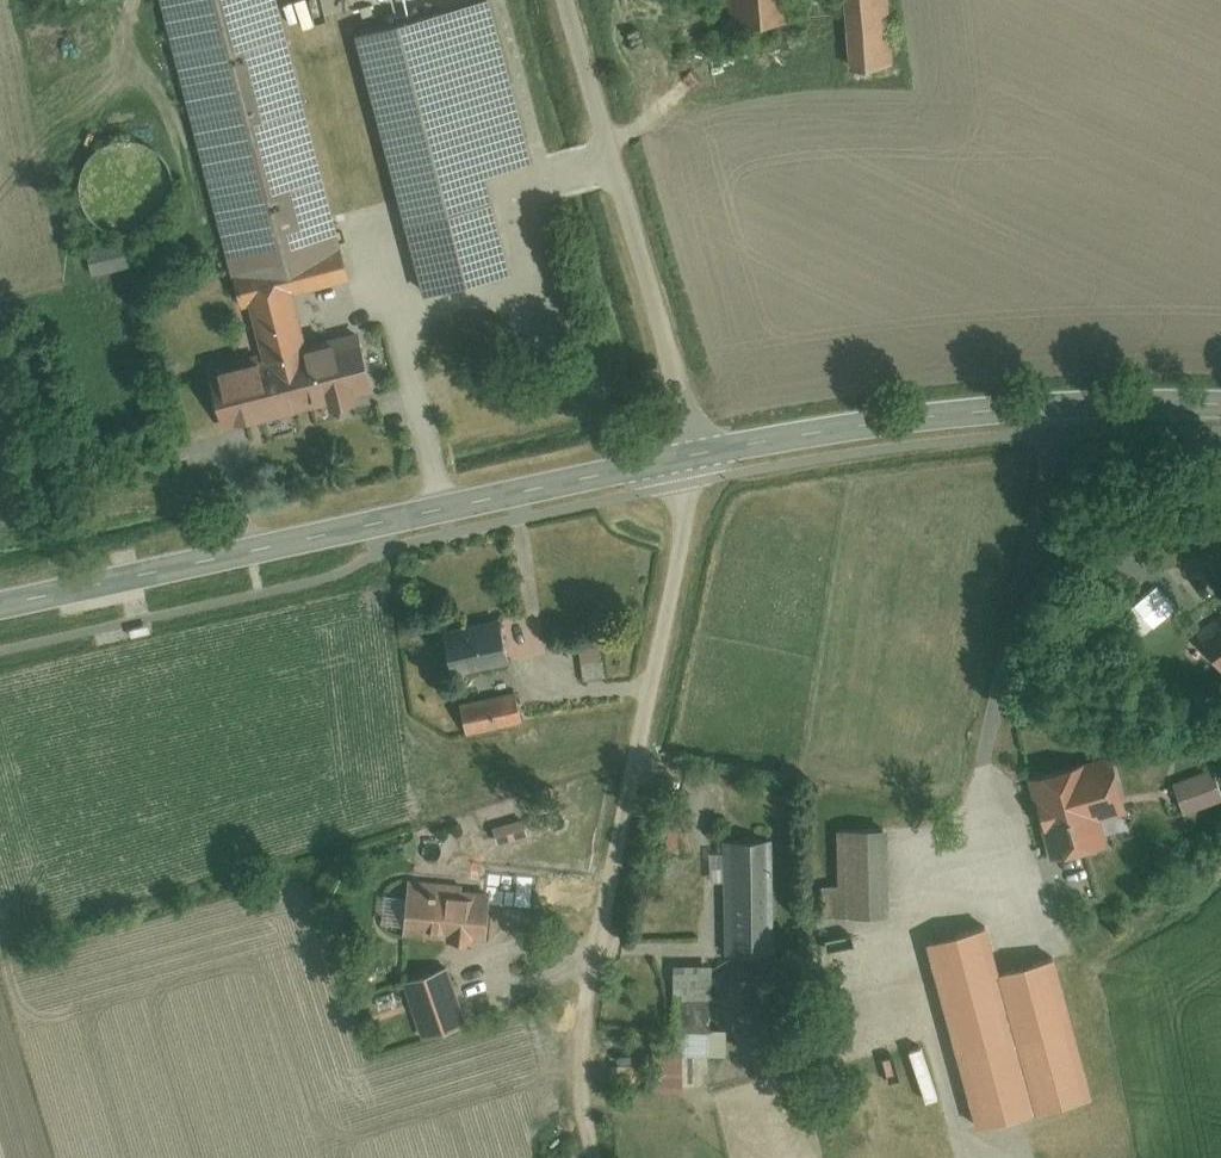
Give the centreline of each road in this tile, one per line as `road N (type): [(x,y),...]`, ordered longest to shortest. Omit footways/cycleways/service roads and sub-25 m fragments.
road 1 (tertiary): [(0,607),(704,455)]
road 2 (track): [(599,1157),(577,1073),(704,455)]
road 3 (tertiary): [(704,455),(1060,412),(1220,410)]
road 4 (unclassified): [(704,455),(572,0)]

